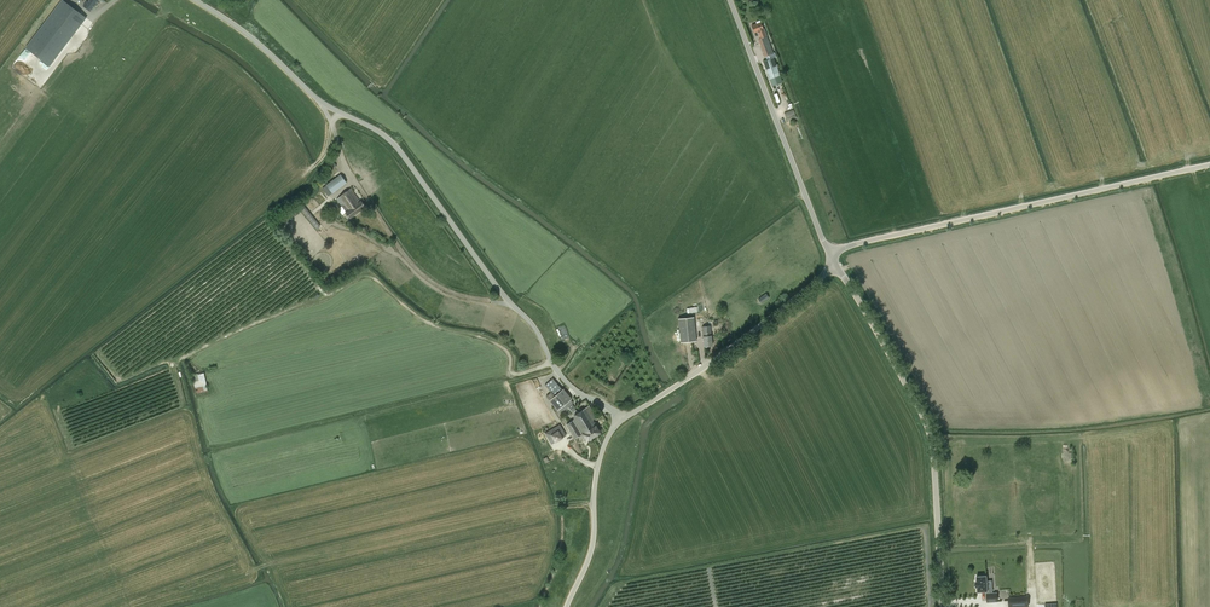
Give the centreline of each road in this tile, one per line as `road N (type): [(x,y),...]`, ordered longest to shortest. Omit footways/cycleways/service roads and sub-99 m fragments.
road 1 (unclassified): [(623,419),(563,378),(536,329),(502,294),(393,143),(319,101),(257,42),(195,0)]
road 2 (unclassified): [(833,259),(866,243),(1209,166)]
road 3 (unclassified): [(945,606),(935,441),(833,259)]
road 4 (unclassified): [(833,259),(731,0)]
road 5 (unclassified): [(623,419),(732,349),(821,281),(833,259)]
road 6 (unclassified): [(567,606),(593,553),(603,450),(623,419)]

